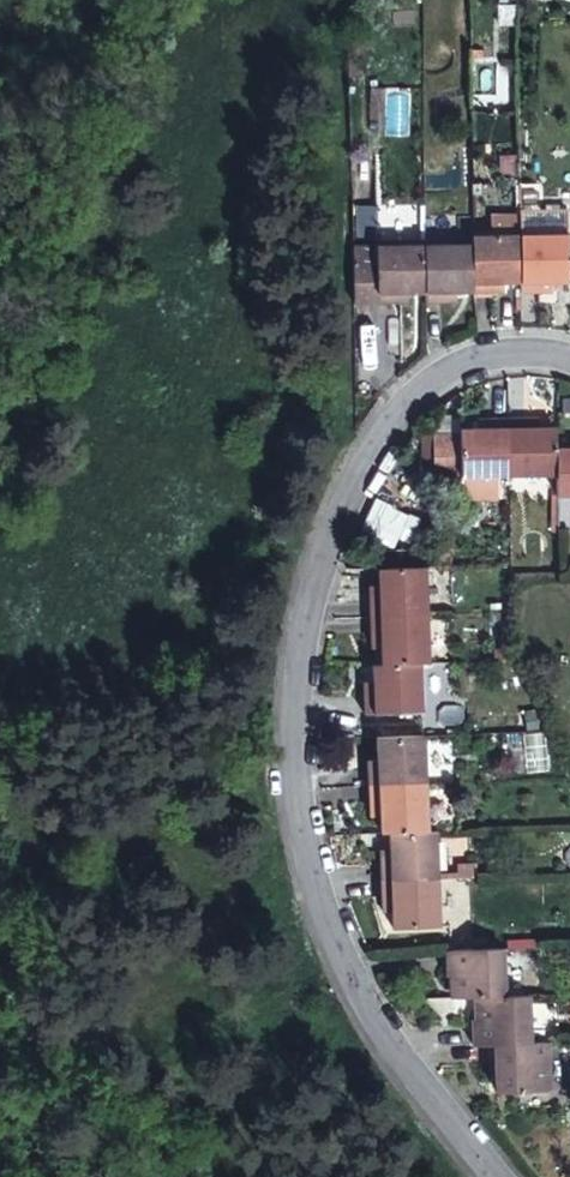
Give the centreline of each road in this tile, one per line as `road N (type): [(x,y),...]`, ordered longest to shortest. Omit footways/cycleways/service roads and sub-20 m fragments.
road 1 (residential): [(569,358),(540,352),(456,364),(377,413),(325,546),(298,674),(331,928),(370,1013),(439,1117),(503,1176)]

